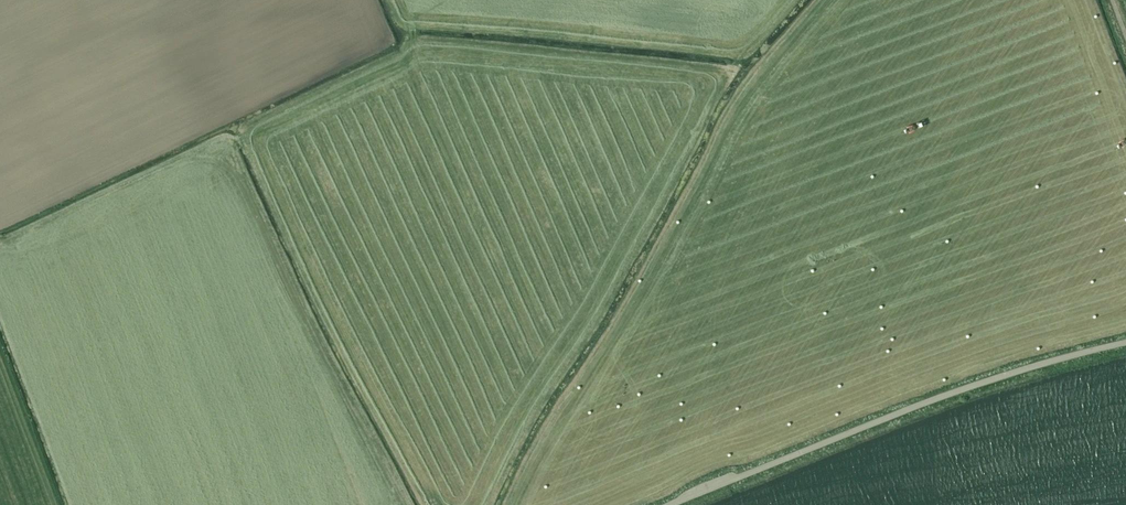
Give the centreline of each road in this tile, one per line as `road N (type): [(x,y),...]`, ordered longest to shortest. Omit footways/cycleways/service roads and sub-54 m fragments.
road 1 (unclassified): [(666,504),(1016,371),(1125,342)]

